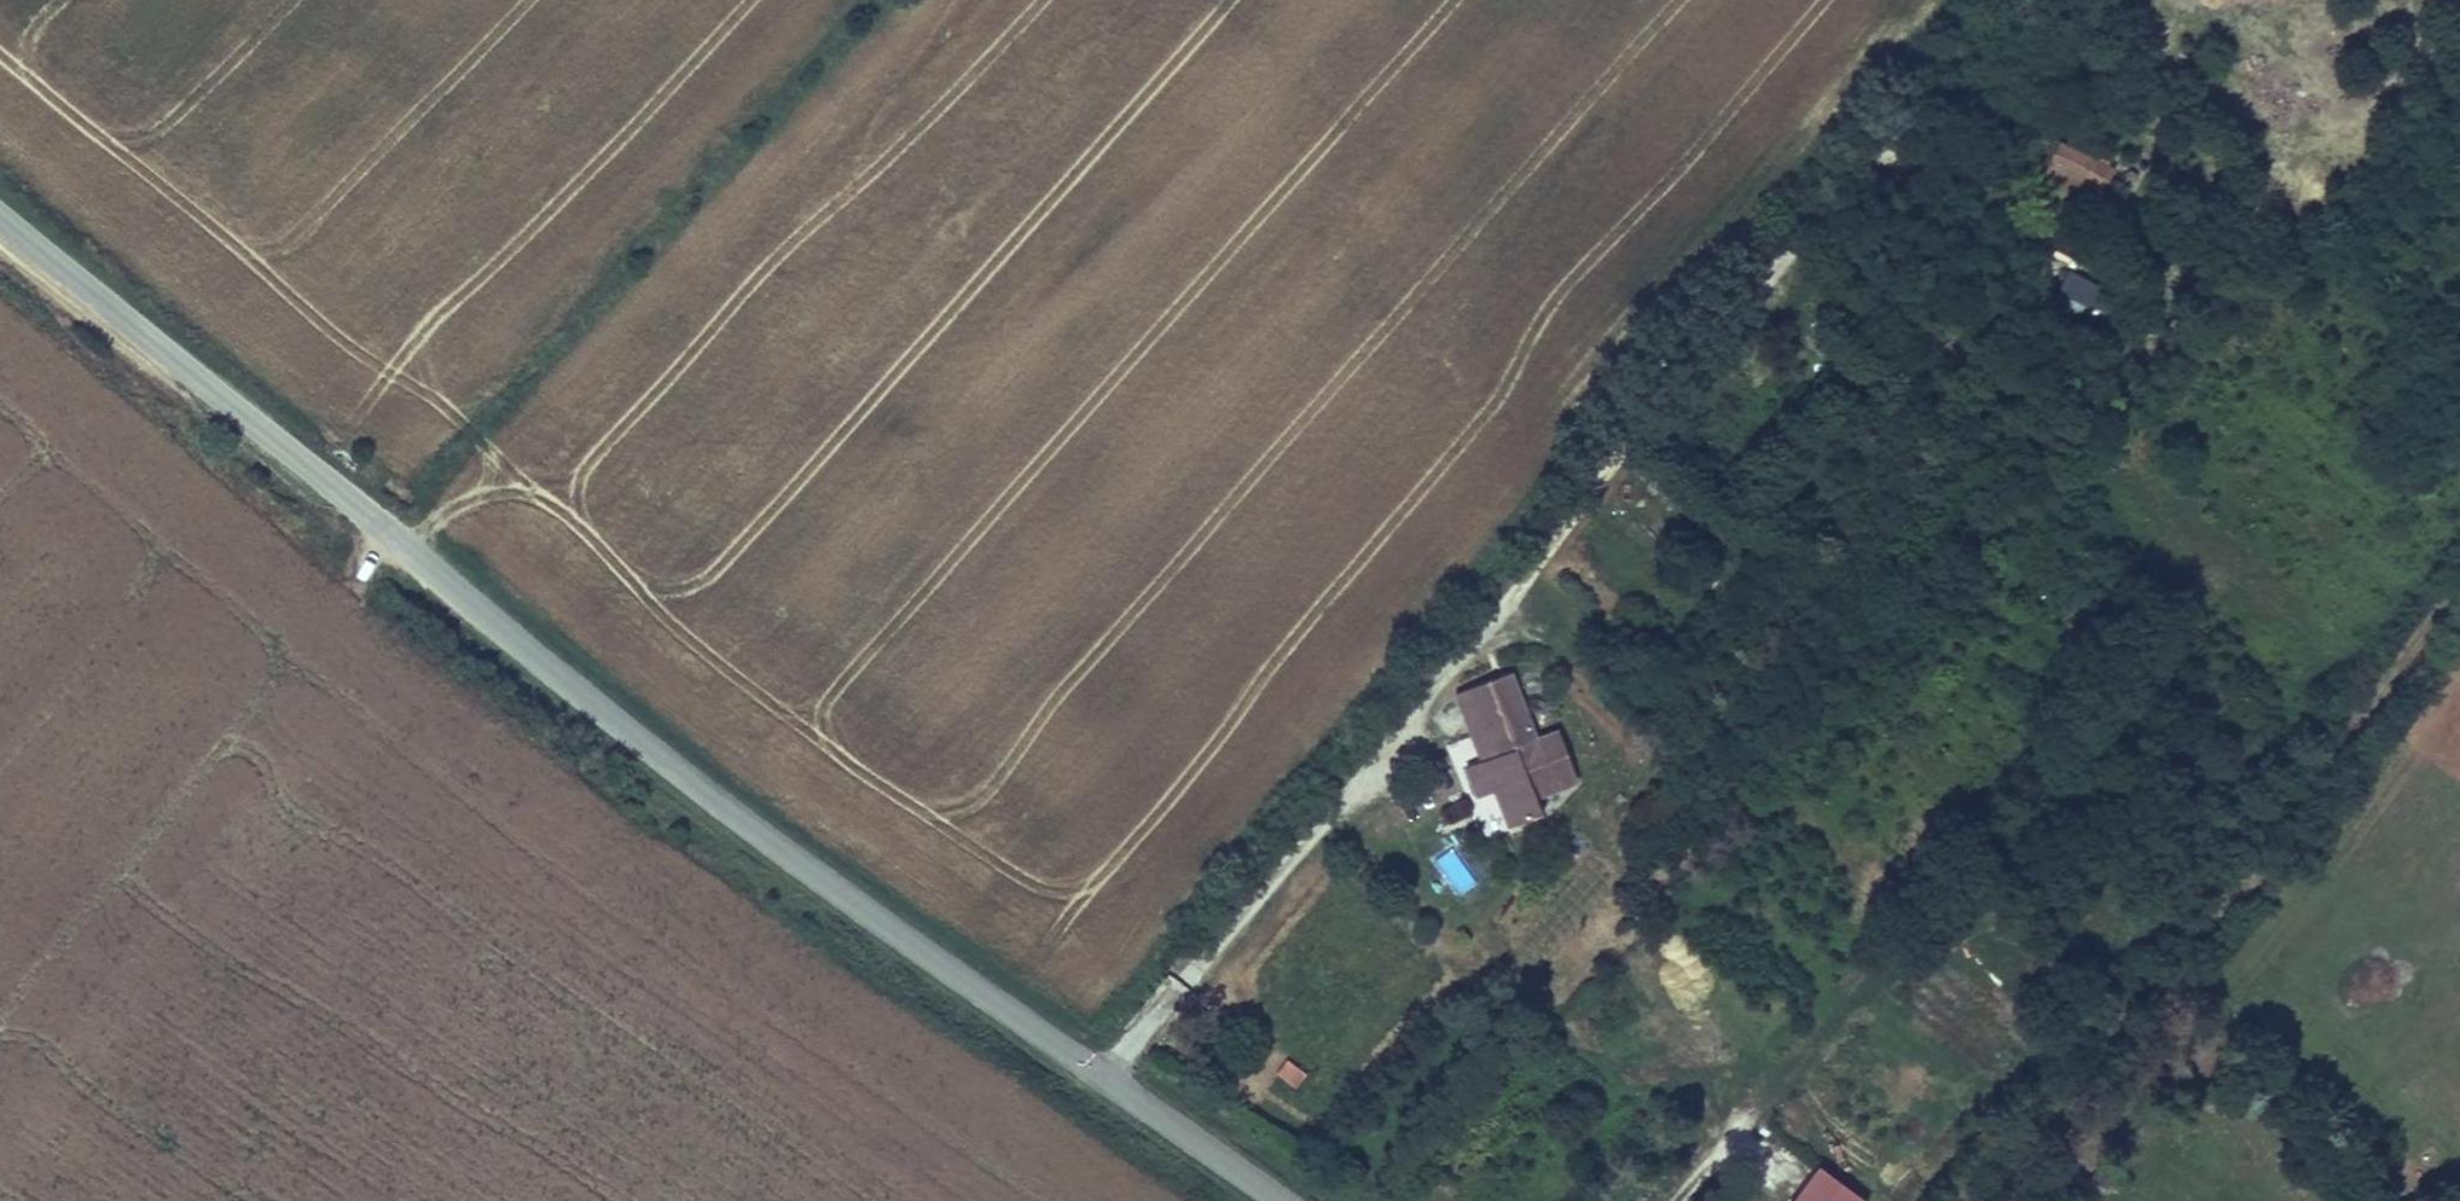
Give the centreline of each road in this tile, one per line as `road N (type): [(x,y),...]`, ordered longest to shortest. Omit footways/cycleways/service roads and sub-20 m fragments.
road 1 (unclassified): [(0,212),(751,823),(1284,1200)]

